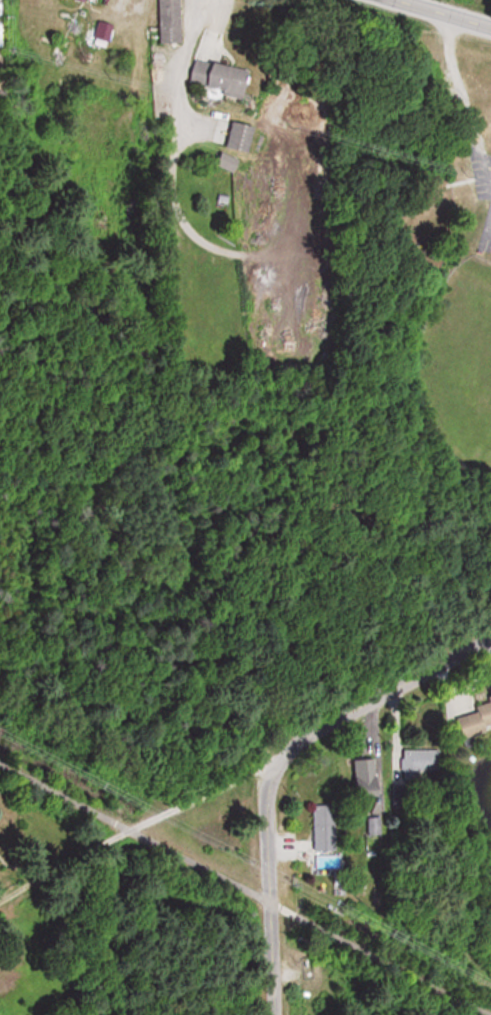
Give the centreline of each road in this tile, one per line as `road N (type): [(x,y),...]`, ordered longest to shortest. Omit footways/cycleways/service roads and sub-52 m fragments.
road 1 (residential): [(490,635),(311,730),(273,762),(265,805),(273,1014)]
road 2 (residential): [(273,762),(0,893)]

